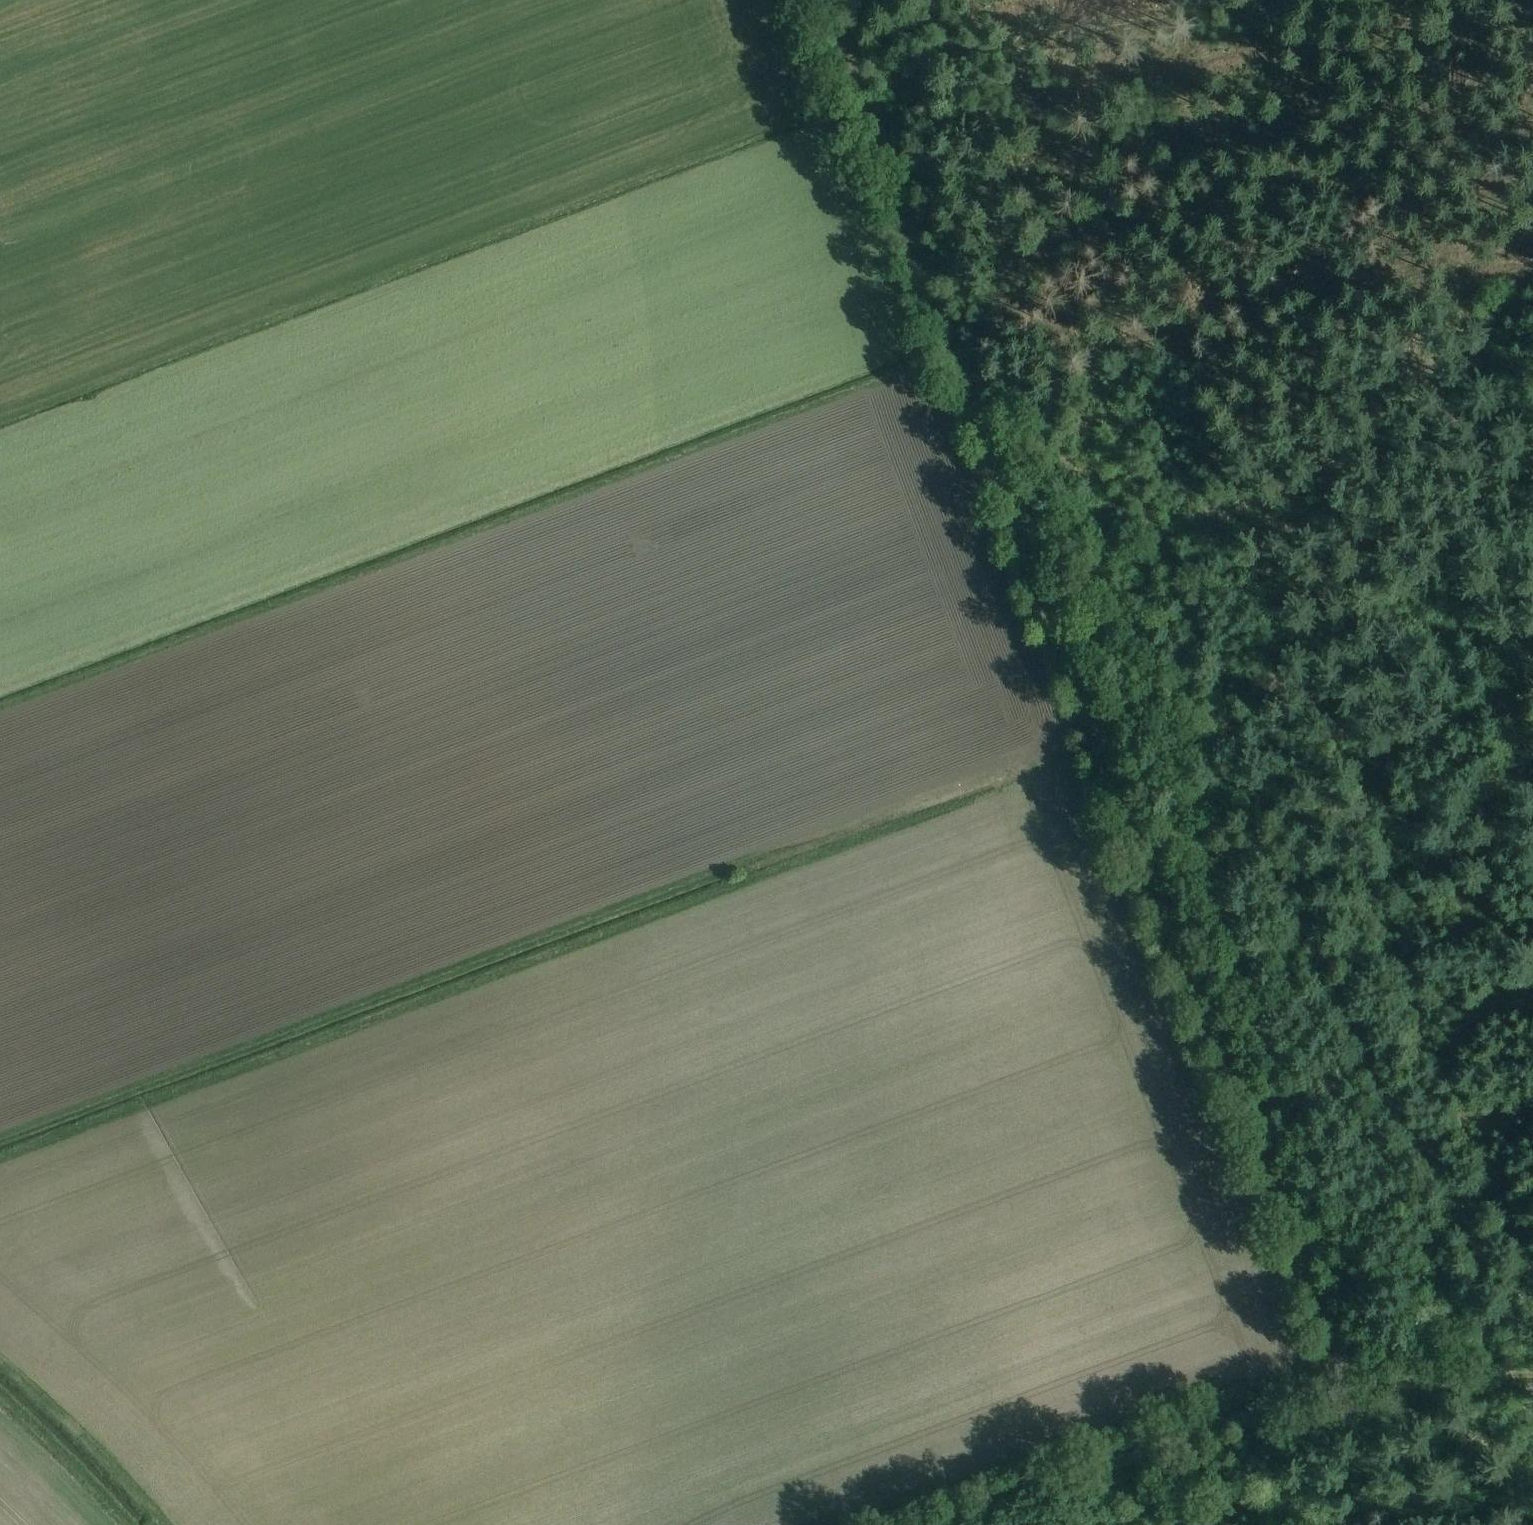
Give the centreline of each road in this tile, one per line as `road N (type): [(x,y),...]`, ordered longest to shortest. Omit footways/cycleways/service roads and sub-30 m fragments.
road 1 (track): [(1279,0),(966,62)]
road 2 (track): [(1466,1381),(1336,1380)]

